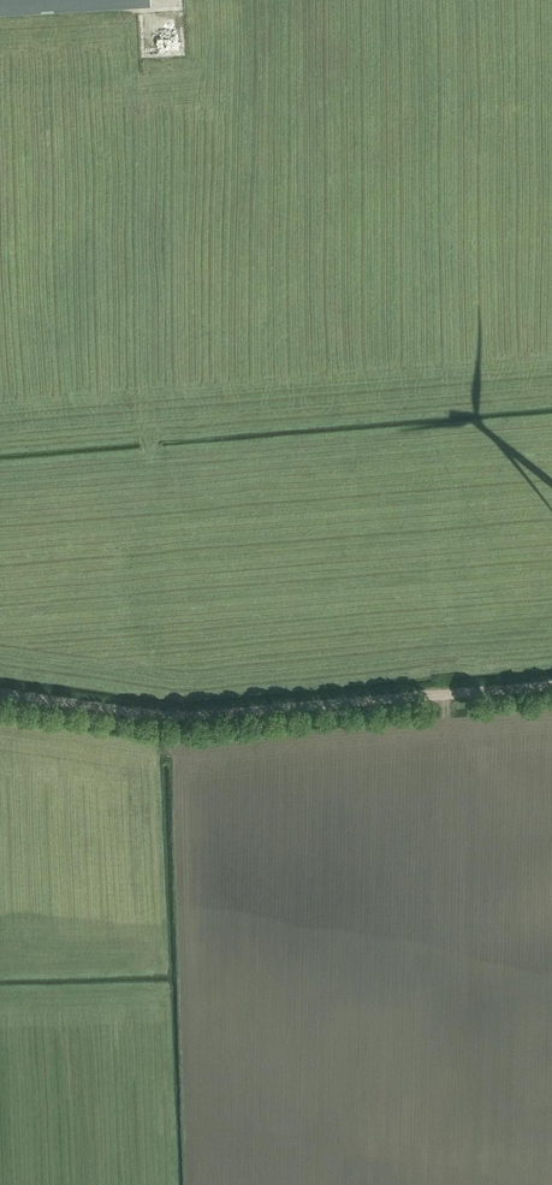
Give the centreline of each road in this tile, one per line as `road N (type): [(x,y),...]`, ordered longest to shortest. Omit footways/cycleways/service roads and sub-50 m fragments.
road 1 (unclassified): [(0,695),(112,711),(239,714),(551,688)]

